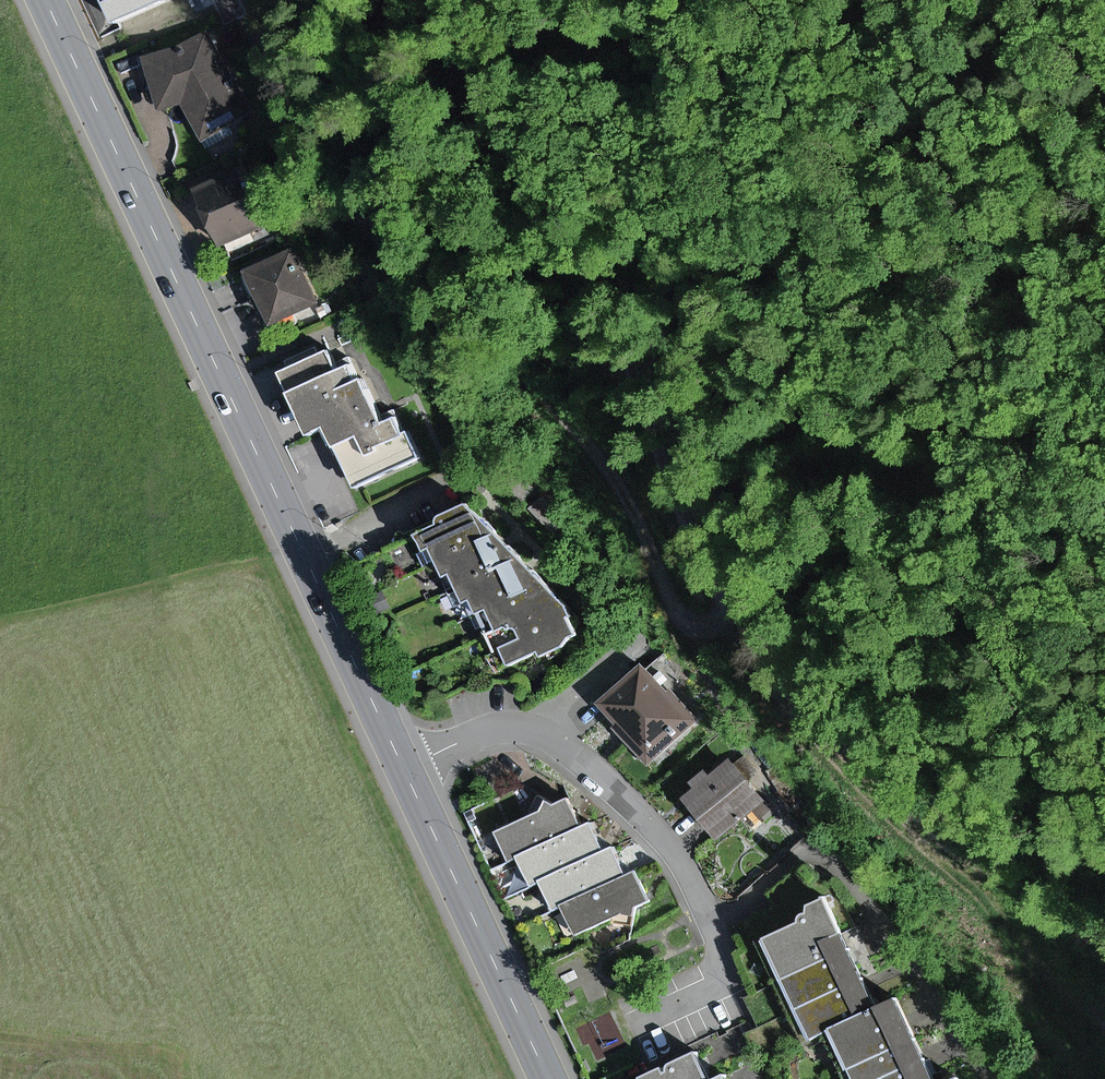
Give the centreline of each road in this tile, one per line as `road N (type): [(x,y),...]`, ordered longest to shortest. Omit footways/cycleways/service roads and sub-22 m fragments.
road 1 (track): [(483,0),(545,196),(619,336),(722,593),(729,620),(717,632),(704,632),(601,462),(324,174),(228,0)]
road 2 (secondary): [(406,773),(46,0)]
road 3 (residential): [(728,980),(701,893),(658,832),(564,746),(509,726),(406,773)]
road 4 (track): [(894,0),(1011,167),(1055,294),(1104,390)]
road 5 (secondary): [(549,1078),(406,773)]

